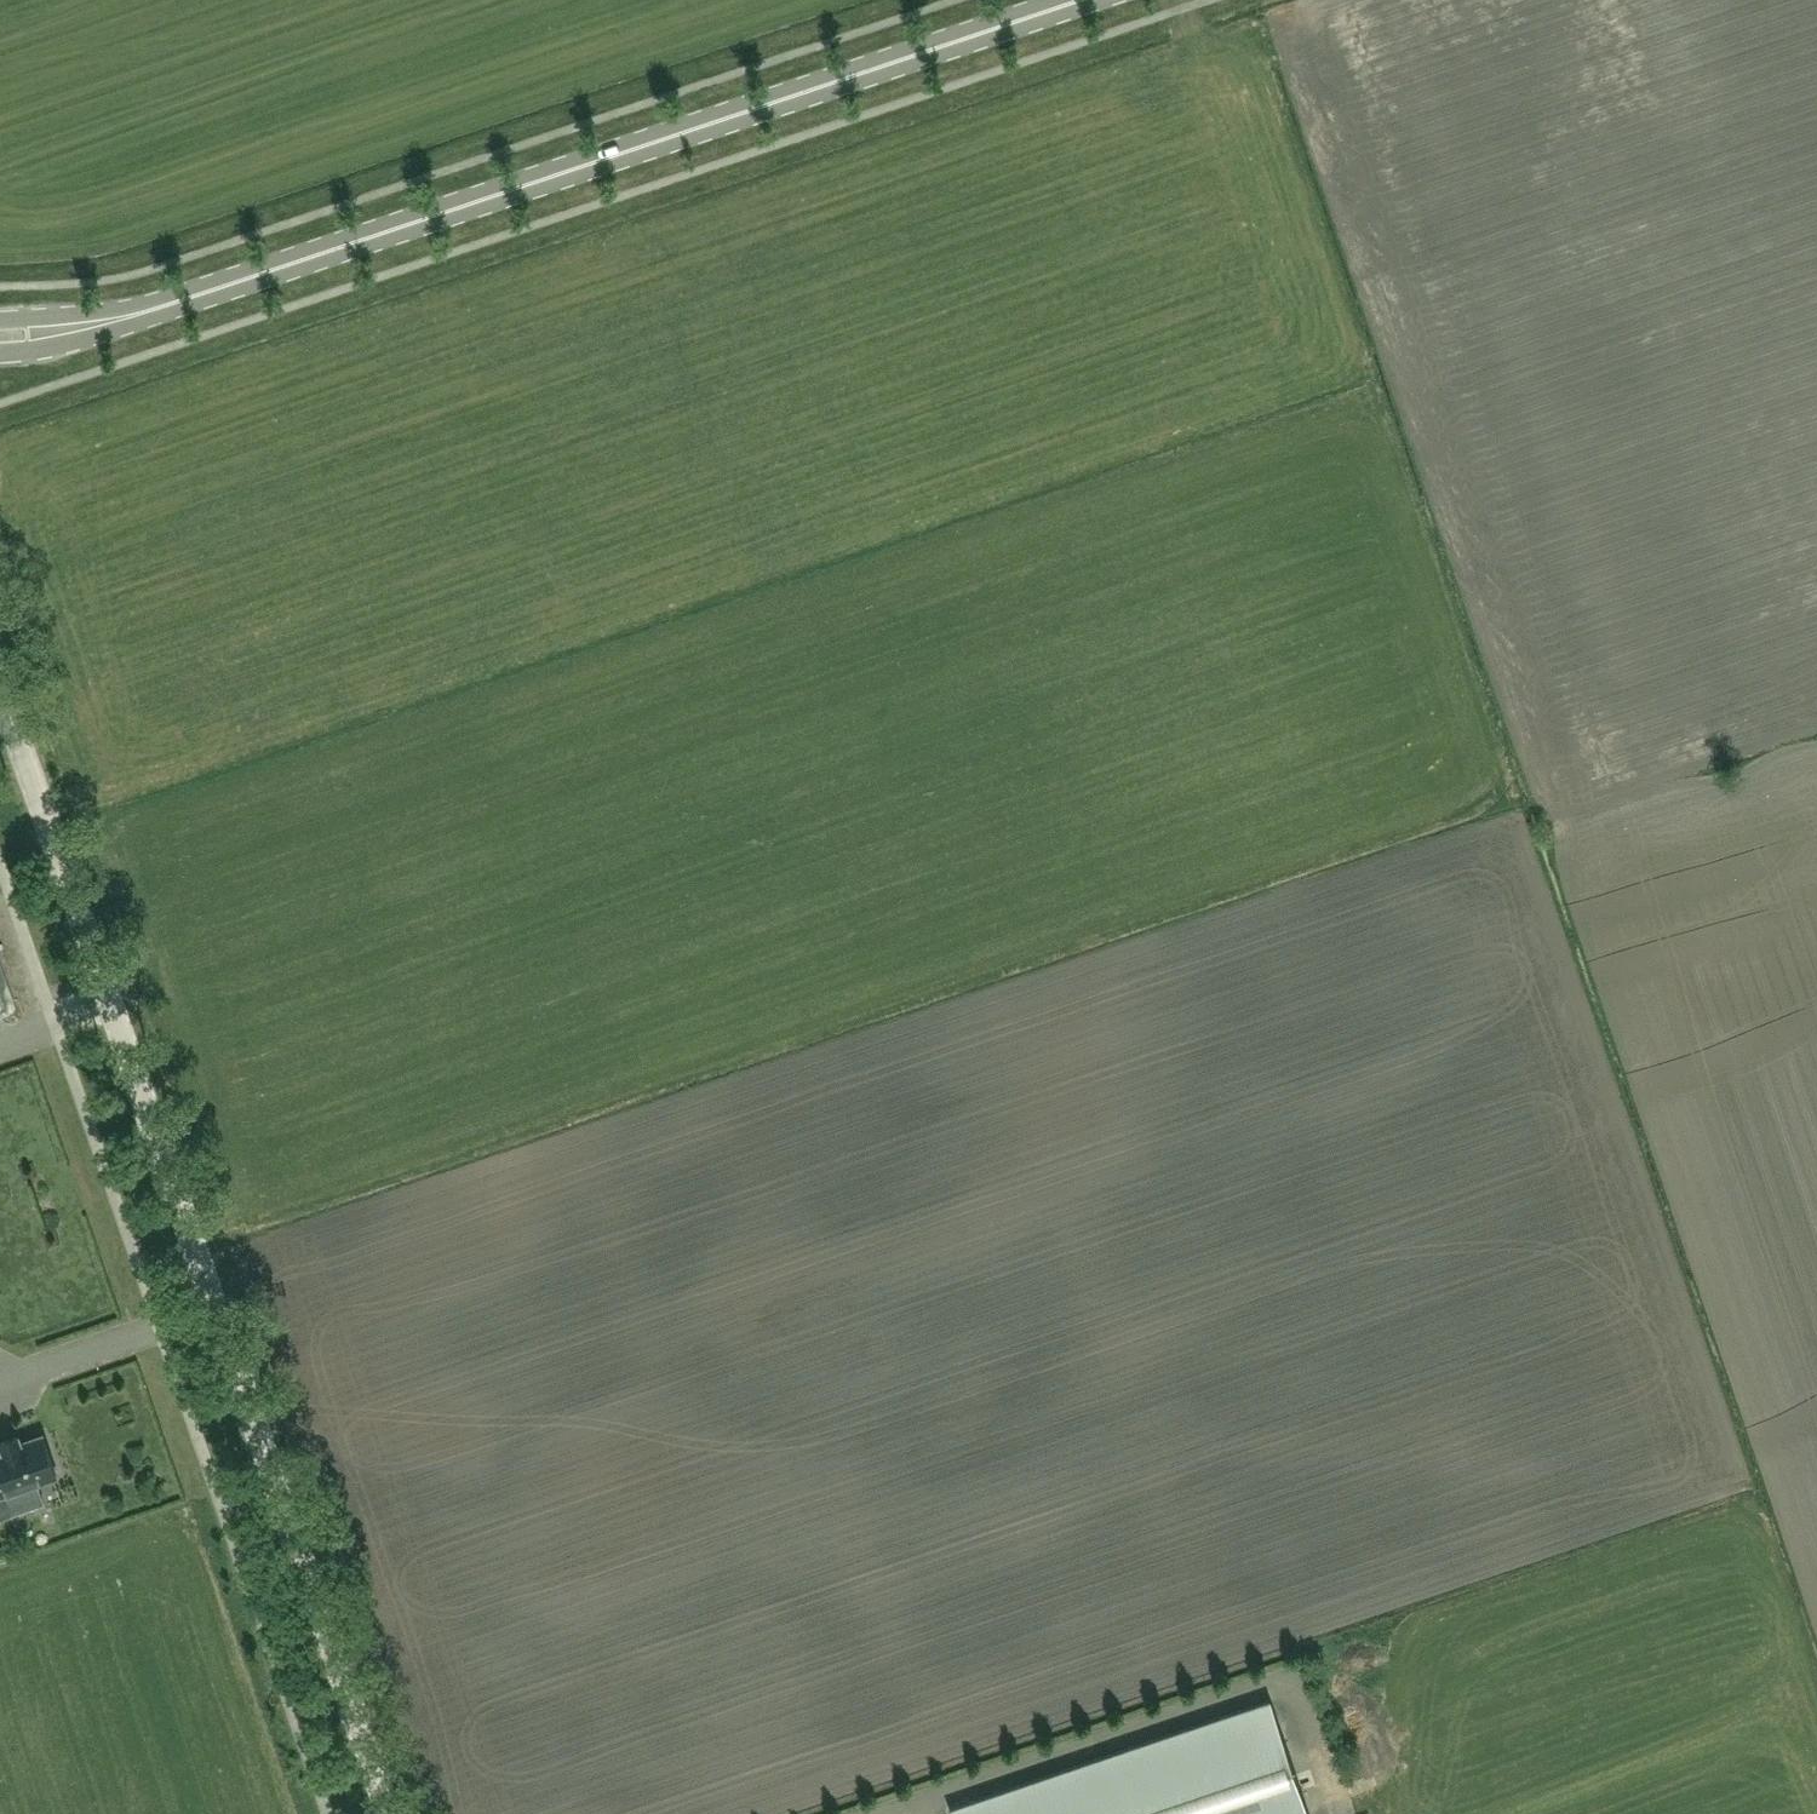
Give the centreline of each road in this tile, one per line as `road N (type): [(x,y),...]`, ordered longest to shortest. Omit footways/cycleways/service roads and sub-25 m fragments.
road 1 (tertiary): [(382,1813),(0,700)]
road 2 (tertiary): [(1074,0),(124,318),(0,333)]

